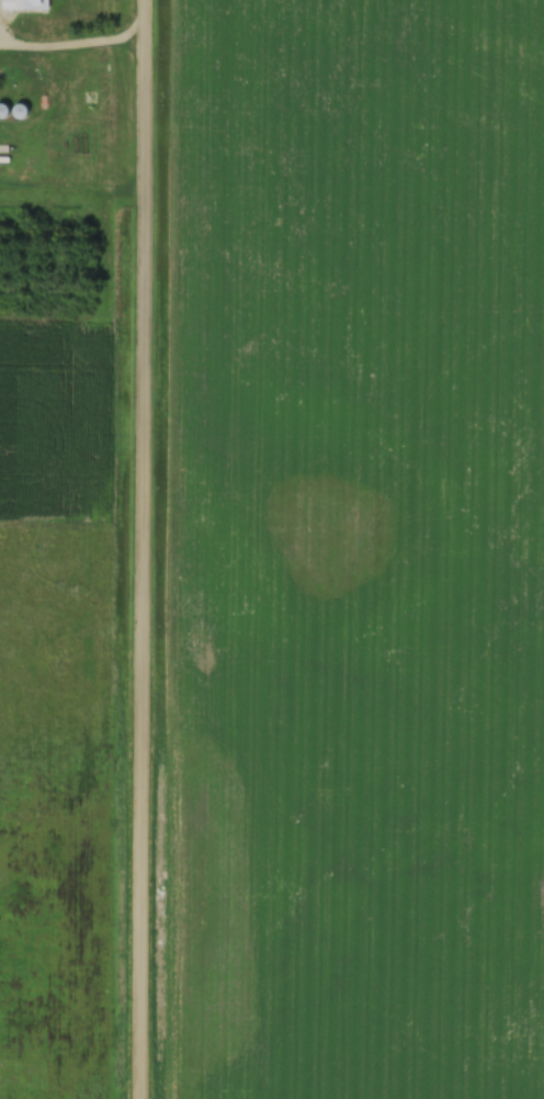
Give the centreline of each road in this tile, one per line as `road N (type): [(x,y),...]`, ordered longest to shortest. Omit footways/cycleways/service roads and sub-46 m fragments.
road 1 (residential): [(129,1098),(133,0)]

